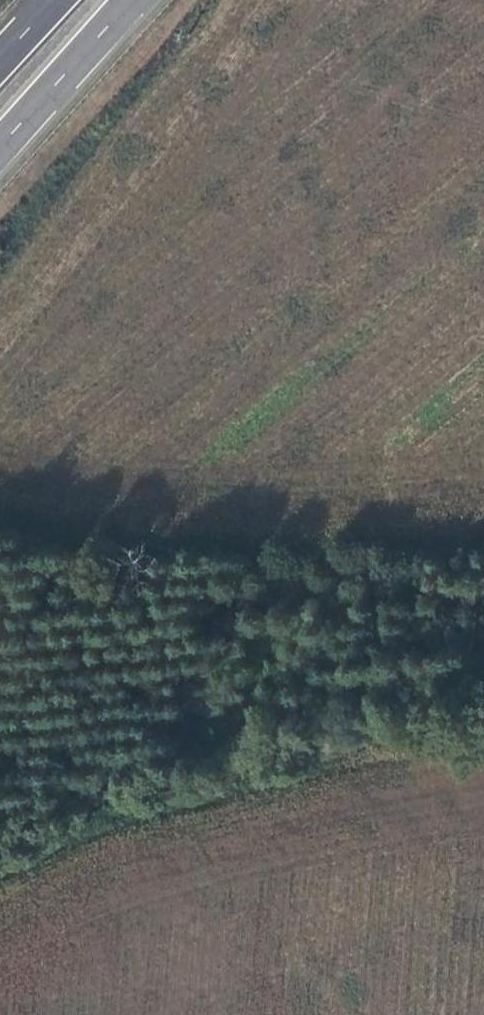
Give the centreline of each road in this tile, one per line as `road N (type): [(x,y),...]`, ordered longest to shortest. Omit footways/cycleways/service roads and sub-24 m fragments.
road 1 (trunk): [(0,146),(131,0)]

